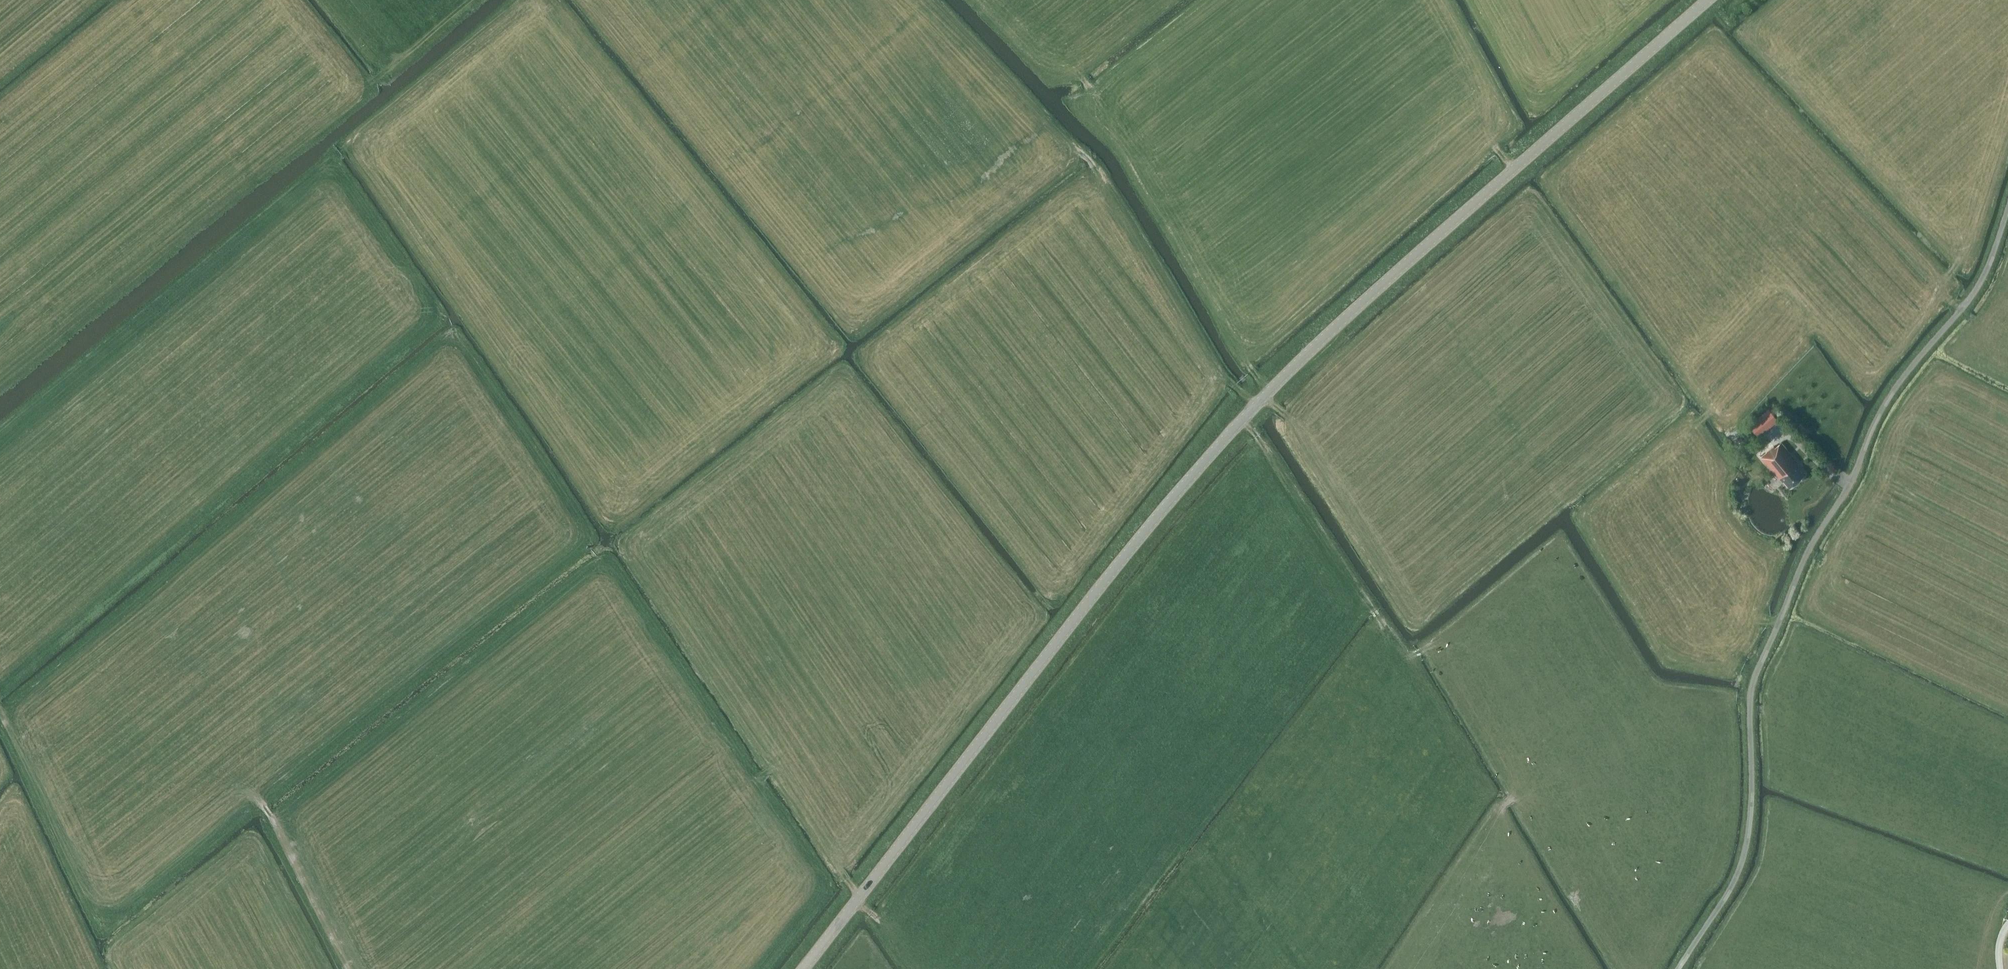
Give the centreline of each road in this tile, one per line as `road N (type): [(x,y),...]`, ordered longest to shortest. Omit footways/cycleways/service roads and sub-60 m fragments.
road 1 (secondary): [(810,968),(1136,548),(1255,411),(1710,0)]
road 2 (unclassified): [(1679,968),(1737,877),(1747,826),(1748,688),(1790,584),(1853,479),(1890,395),(1968,303),(2007,202)]

